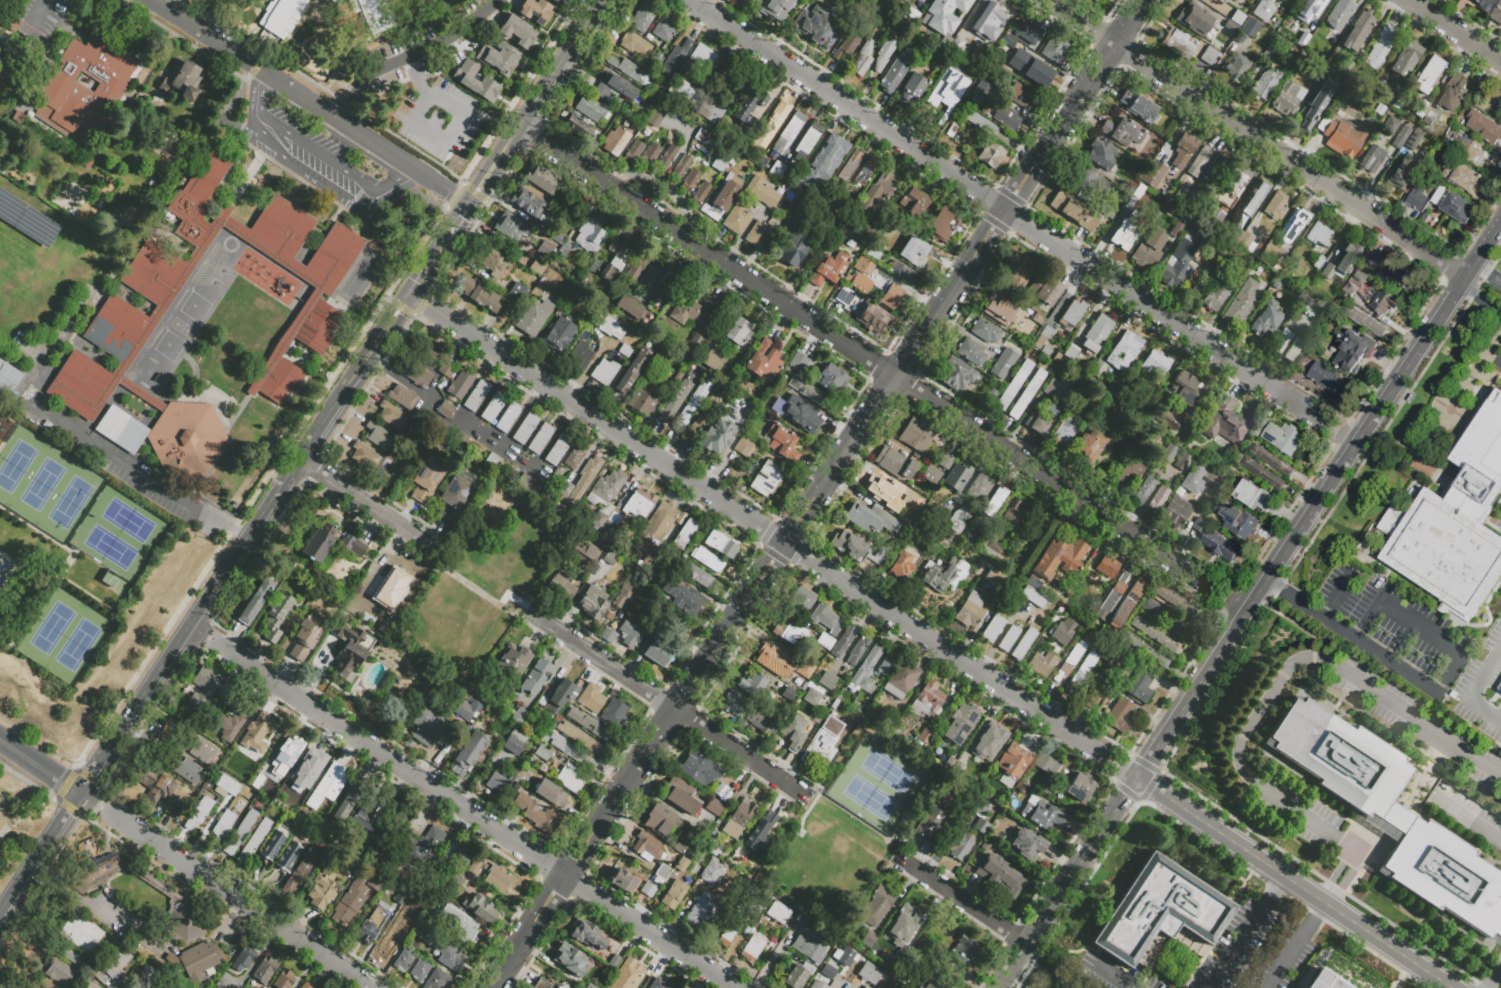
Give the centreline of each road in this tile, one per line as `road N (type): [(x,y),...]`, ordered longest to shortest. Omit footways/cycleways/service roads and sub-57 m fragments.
road 1 (residential): [(521,126),(1221,590)]
road 2 (residential): [(453,322),(1115,763)]
road 3 (residential): [(209,639),(734,987)]
road 4 (tertiary): [(1464,279),(1137,777)]
road 5 (residential): [(1050,0),(1464,279)]
road 6 (residential): [(750,595),(492,987)]
road 7 (tertiary): [(84,796),(304,462)]
road 8 (residential): [(152,0),(470,206)]
road 9 (residential): [(690,0),(1005,210)]
road 10 (residential): [(1005,210),(1316,417)]
road 11 (tertiary): [(1137,777),(1424,969)]
road 12 (residential): [(519,605),(805,794)]
road 13 (residential): [(92,802),(372,987)]
road 14 (residential): [(972,259),(810,504)]
road 15 (residential): [(496,0),(371,75),(336,118)]
road 16 (residential): [(1137,777),(1026,942)]
road 17 (residential): [(1143,0),(1036,163)]
road 18 (residential): [(304,462),(446,557)]
road 19 (residential): [(896,854),(1026,942)]
road 20 (tertiary): [(521,126),(602,0)]
road 21 (tertiary): [(0,920),(84,796)]
road 22 (tertiary): [(347,396),(413,295)]

